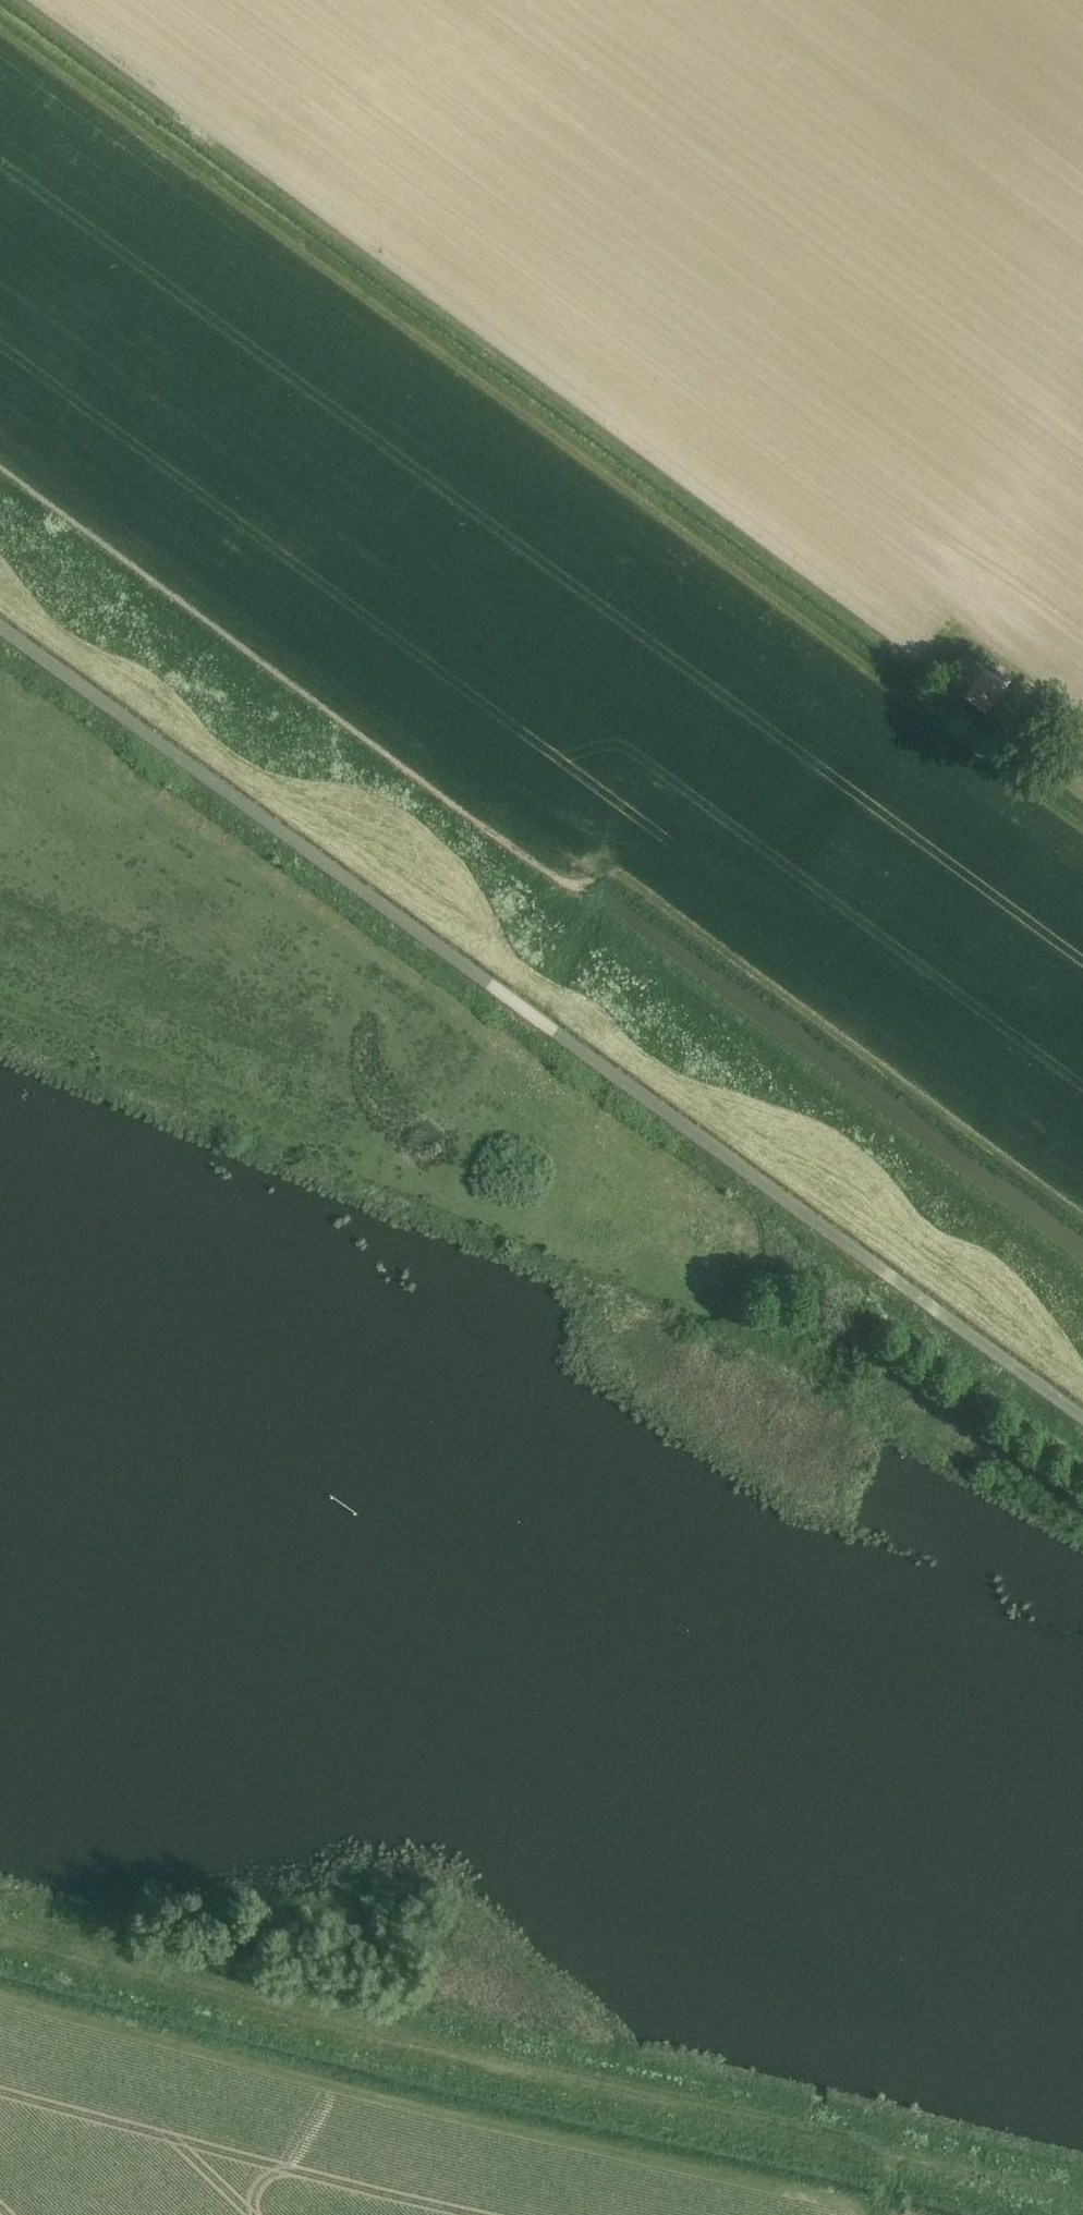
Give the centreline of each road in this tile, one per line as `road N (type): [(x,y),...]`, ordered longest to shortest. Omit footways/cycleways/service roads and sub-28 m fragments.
road 1 (unclassified): [(1082,1415),(0,624)]
road 2 (track): [(0,1919),(345,2025),(1082,2197)]

